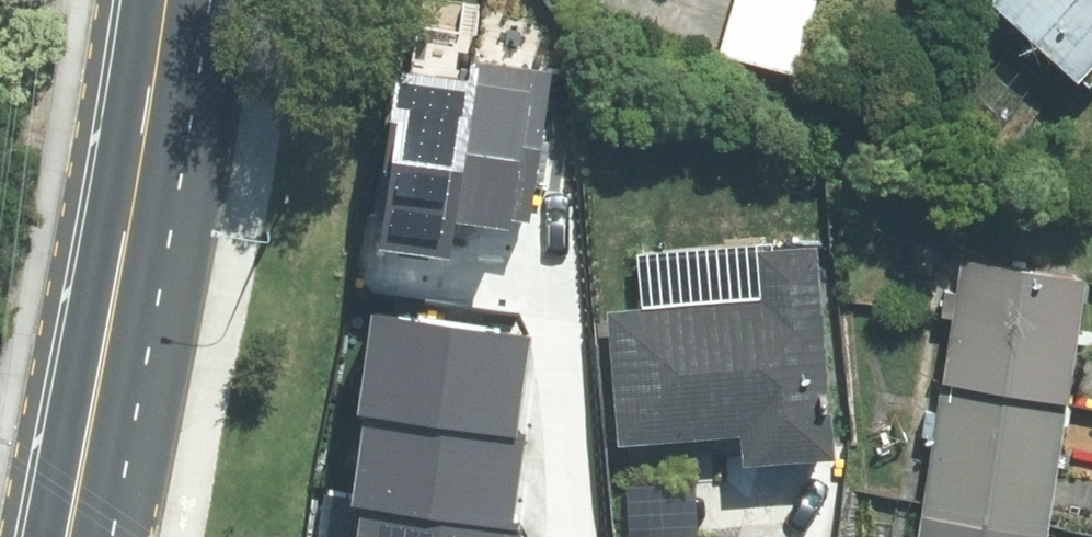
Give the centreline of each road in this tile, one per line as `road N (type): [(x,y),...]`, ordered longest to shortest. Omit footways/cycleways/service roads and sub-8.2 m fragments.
road 1 (secondary): [(164,0),(68,536)]

